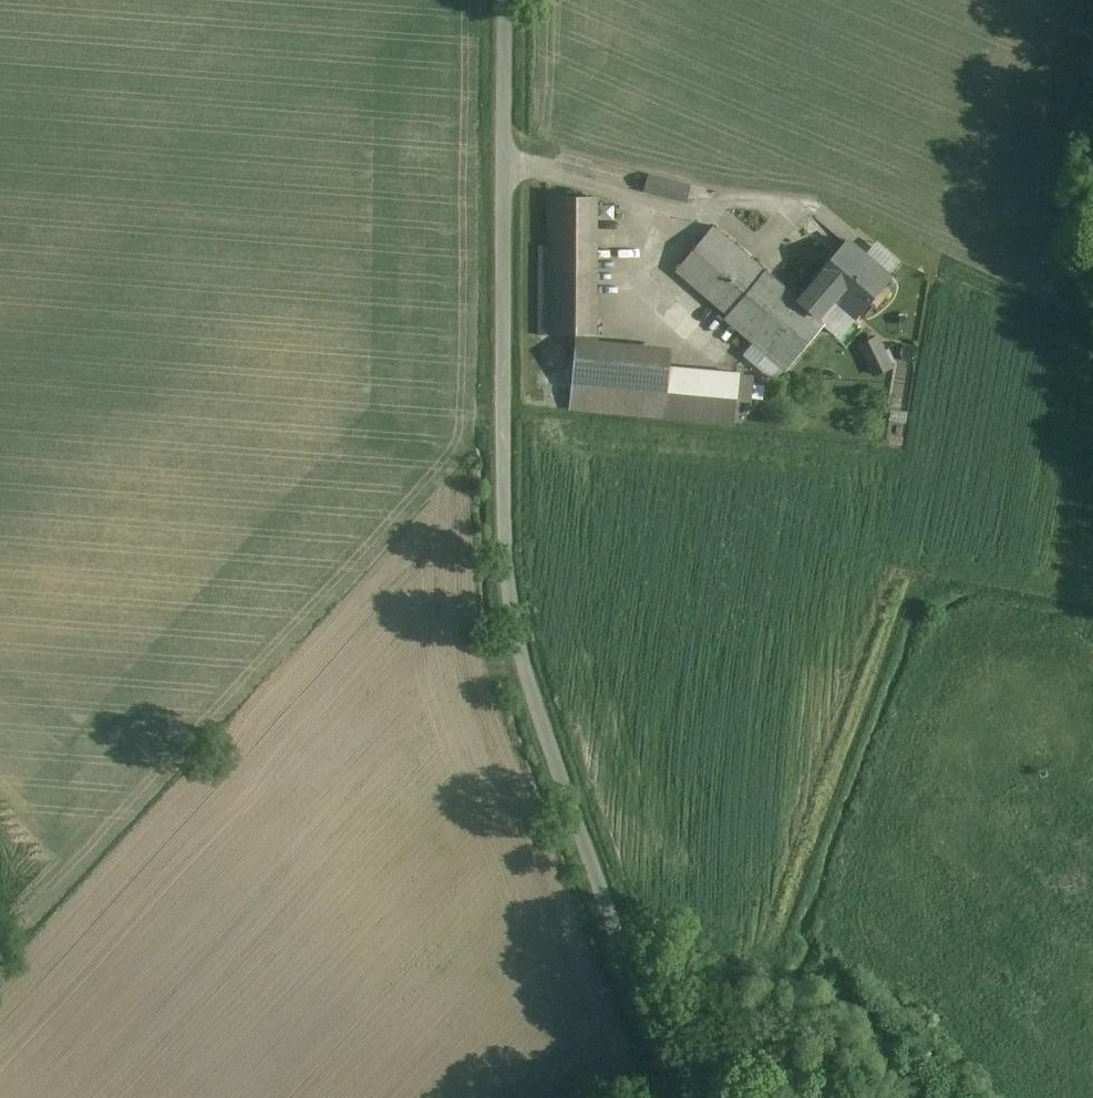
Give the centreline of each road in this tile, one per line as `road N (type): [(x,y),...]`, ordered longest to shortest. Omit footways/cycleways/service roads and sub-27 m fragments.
road 1 (unclassified): [(680,1097),(516,614),(498,0)]
road 2 (track): [(757,206),(824,208),(1092,330)]

